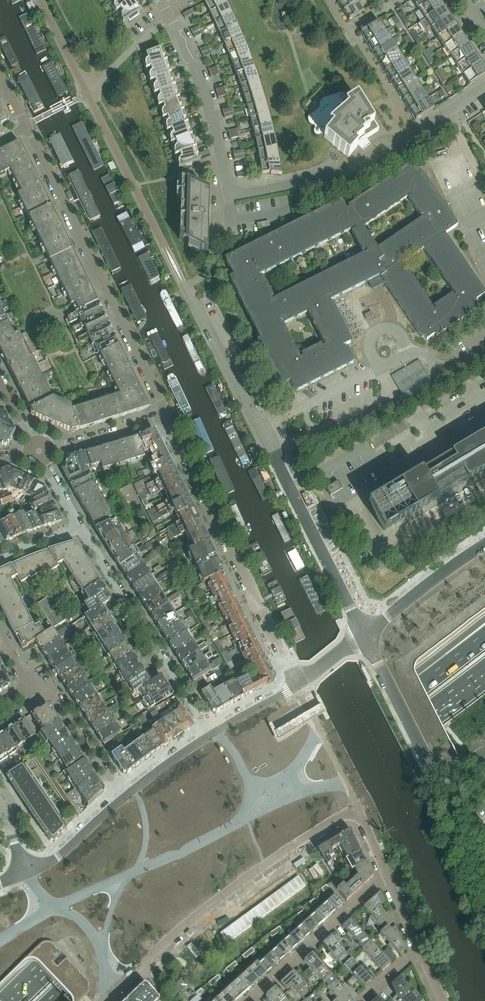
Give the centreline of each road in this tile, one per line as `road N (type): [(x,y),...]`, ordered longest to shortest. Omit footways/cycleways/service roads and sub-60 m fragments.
road 1 (trunk): [(55,1000),(181,882),(484,660)]
road 2 (trunk): [(415,679),(178,842),(10,1000)]
road 3 (residential): [(160,0),(192,62),(236,195),(329,177),(374,158),(484,86)]
road 4 (residential): [(367,632),(174,265)]
road 5 (residential): [(99,1000),(201,913),(356,808),(387,876)]
road 6 (residential): [(165,415),(27,126)]
road 7 (residential): [(165,415),(297,680)]
road 8 (residential): [(78,529),(211,729)]
road 9 (unclassified): [(367,632),(433,760),(450,767),(484,754)]
road 10 (residential): [(251,1000),(387,876)]
road 11 (unclassified): [(367,632),(394,601),(484,538)]
road 12 (residential): [(39,451),(165,415)]
road 13 (residential): [(119,794),(57,854),(22,871)]
road 14 (residential): [(50,690),(119,794)]

